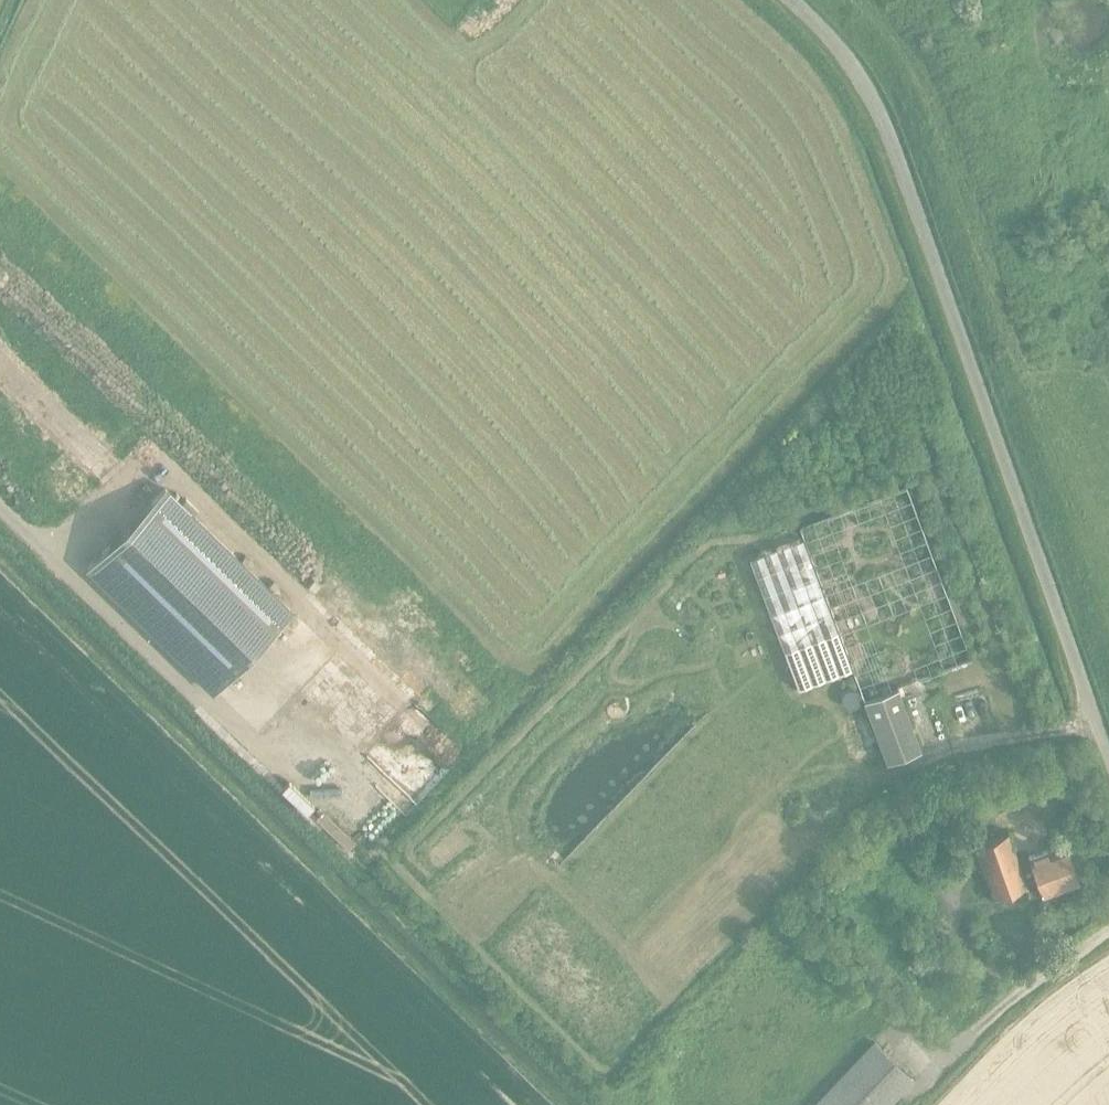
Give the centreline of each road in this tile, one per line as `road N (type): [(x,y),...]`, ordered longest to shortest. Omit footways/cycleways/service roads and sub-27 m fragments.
road 1 (unclassified): [(1108,754),(877,100),(783,0)]

